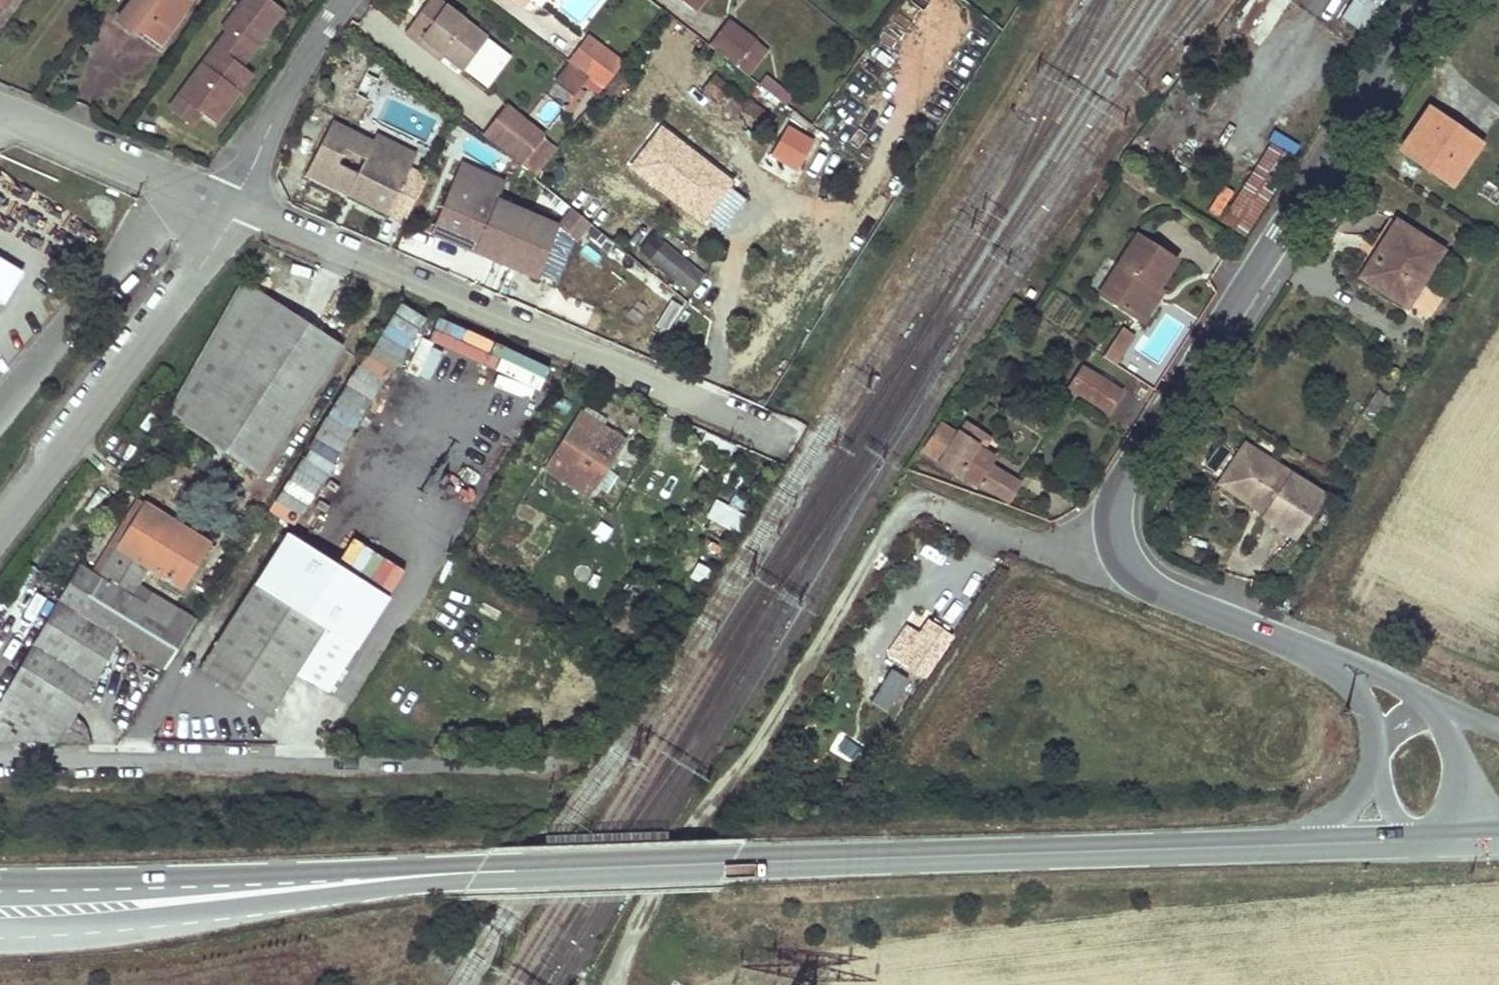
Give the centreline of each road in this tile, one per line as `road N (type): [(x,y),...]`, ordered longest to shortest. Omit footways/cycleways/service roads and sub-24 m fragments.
road 1 (secondary): [(385,877),(1308,845)]
road 2 (unclassified): [(1342,666),(1158,588),(1125,560),(1114,512),(1134,463),(1436,0)]
road 3 (track): [(1115,535),(1064,548),(929,512),(895,523),(762,741),(680,849),(608,984)]
road 4 (residential): [(787,435),(236,205)]
road 5 (unclassified): [(0,761),(561,768)]
road 6 (residential): [(236,205),(0,528)]
road 7 (secondary): [(0,923),(385,877)]
road 8 (secondary): [(385,877),(0,879)]
road 9 (residential): [(236,205),(0,107)]
road 10 (residential): [(342,0),(279,104),(236,205)]
road 11 (unclassified): [(1472,839),(1456,751),(1436,705)]
road 12 (unclassified): [(1342,666),(1370,711),(1372,784)]

